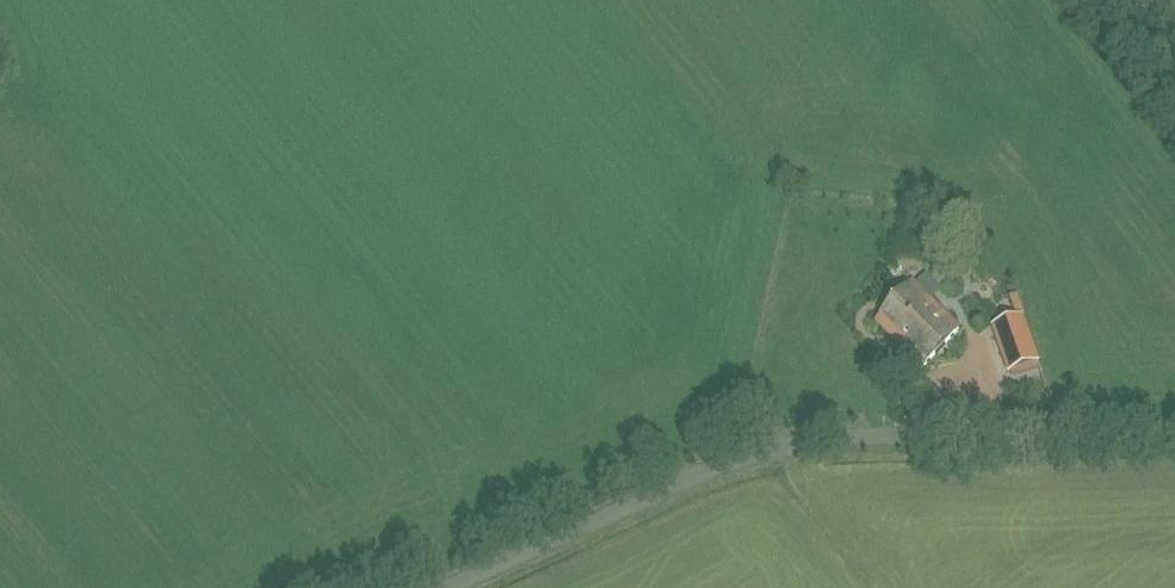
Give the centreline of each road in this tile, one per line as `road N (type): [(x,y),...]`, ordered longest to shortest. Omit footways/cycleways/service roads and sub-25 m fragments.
road 1 (unclassified): [(467,587),(756,457),(833,444),(1174,431)]

